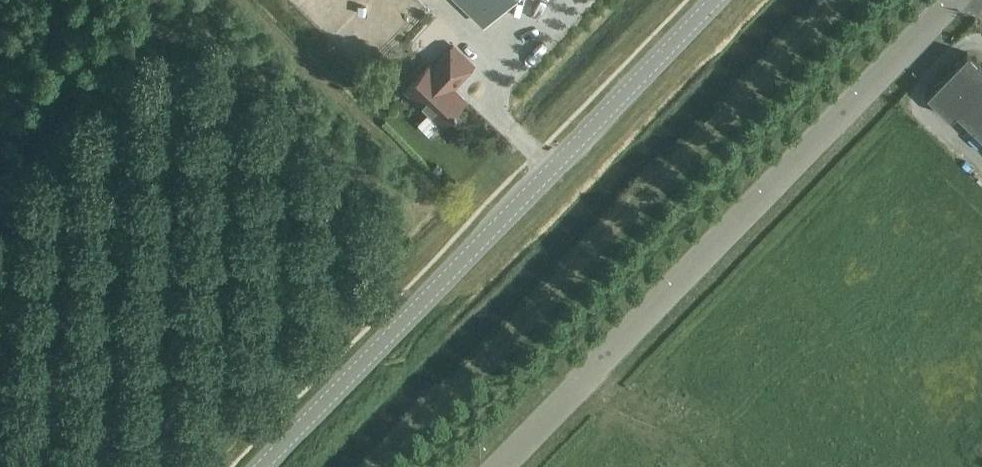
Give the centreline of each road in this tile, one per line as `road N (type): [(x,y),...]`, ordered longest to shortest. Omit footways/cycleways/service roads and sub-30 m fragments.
road 1 (unclassified): [(250,466),(704,0)]
road 2 (unclassified): [(954,0),(502,466)]

